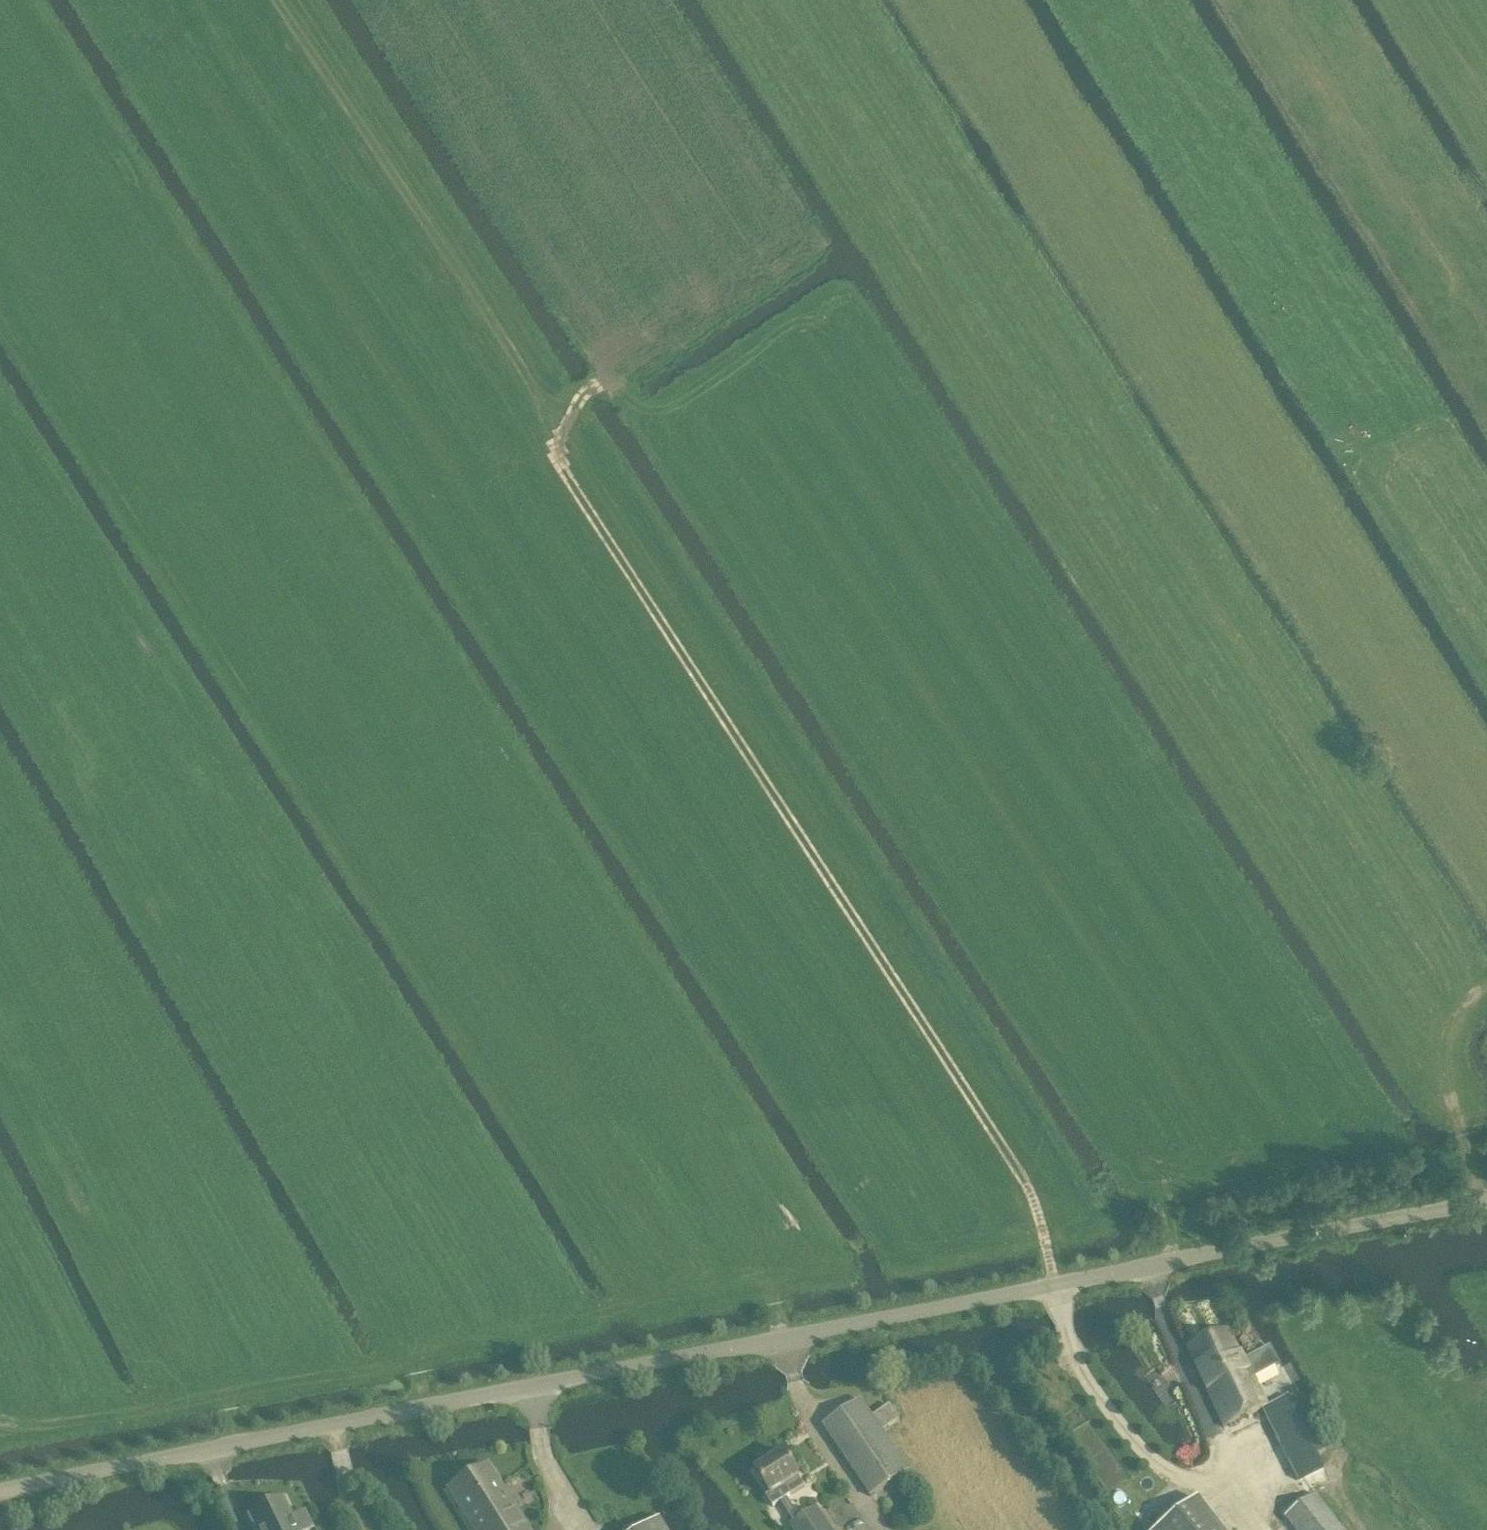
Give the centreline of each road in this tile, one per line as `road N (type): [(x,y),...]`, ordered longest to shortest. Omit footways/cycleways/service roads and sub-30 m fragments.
road 1 (unclassified): [(0,1491),(1486,1196)]
road 2 (track): [(1108,1071),(1160,1175),(1170,1261)]

